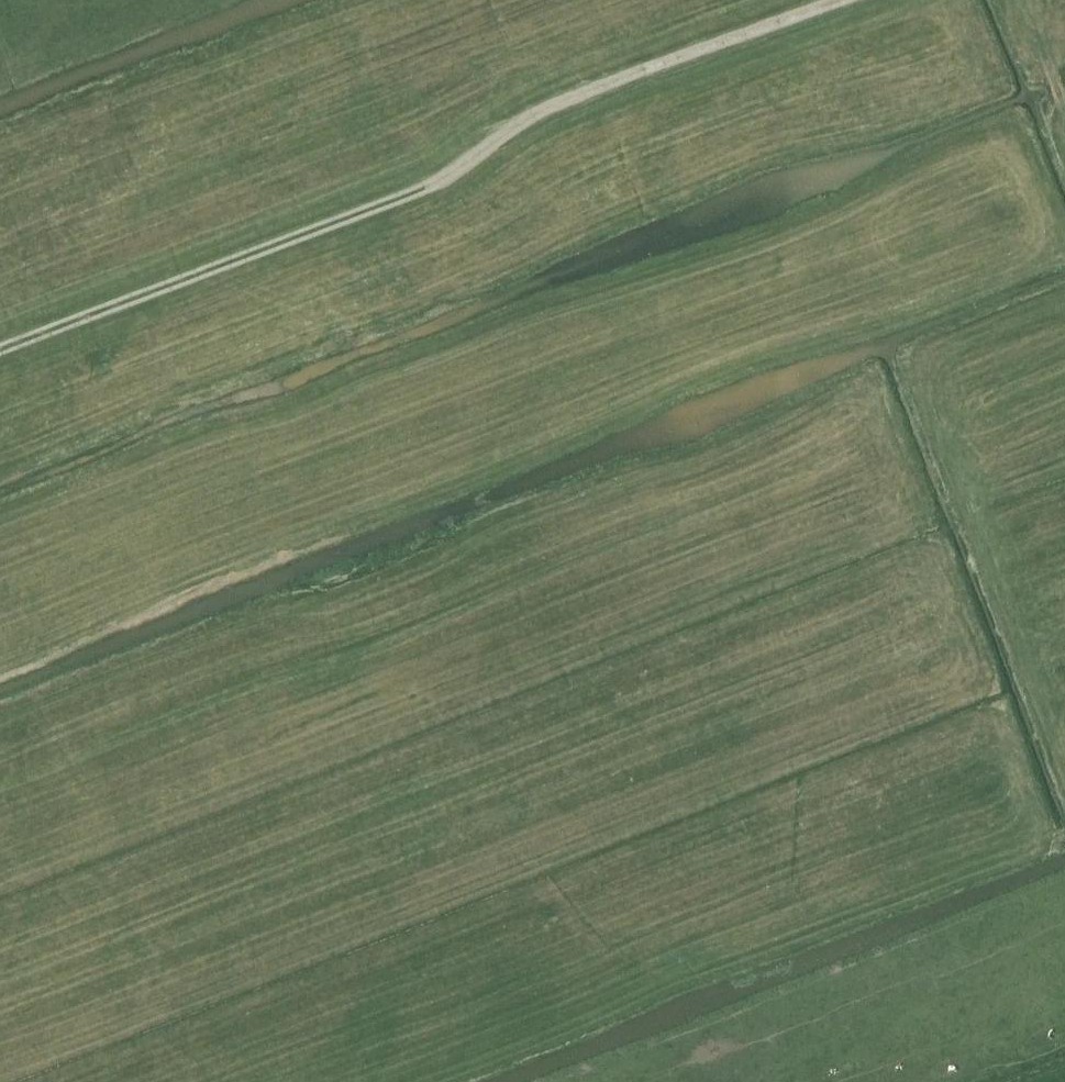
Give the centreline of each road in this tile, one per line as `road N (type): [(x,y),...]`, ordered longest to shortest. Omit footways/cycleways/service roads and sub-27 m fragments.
road 1 (track): [(0,349),(439,182),(524,119),(834,0)]

